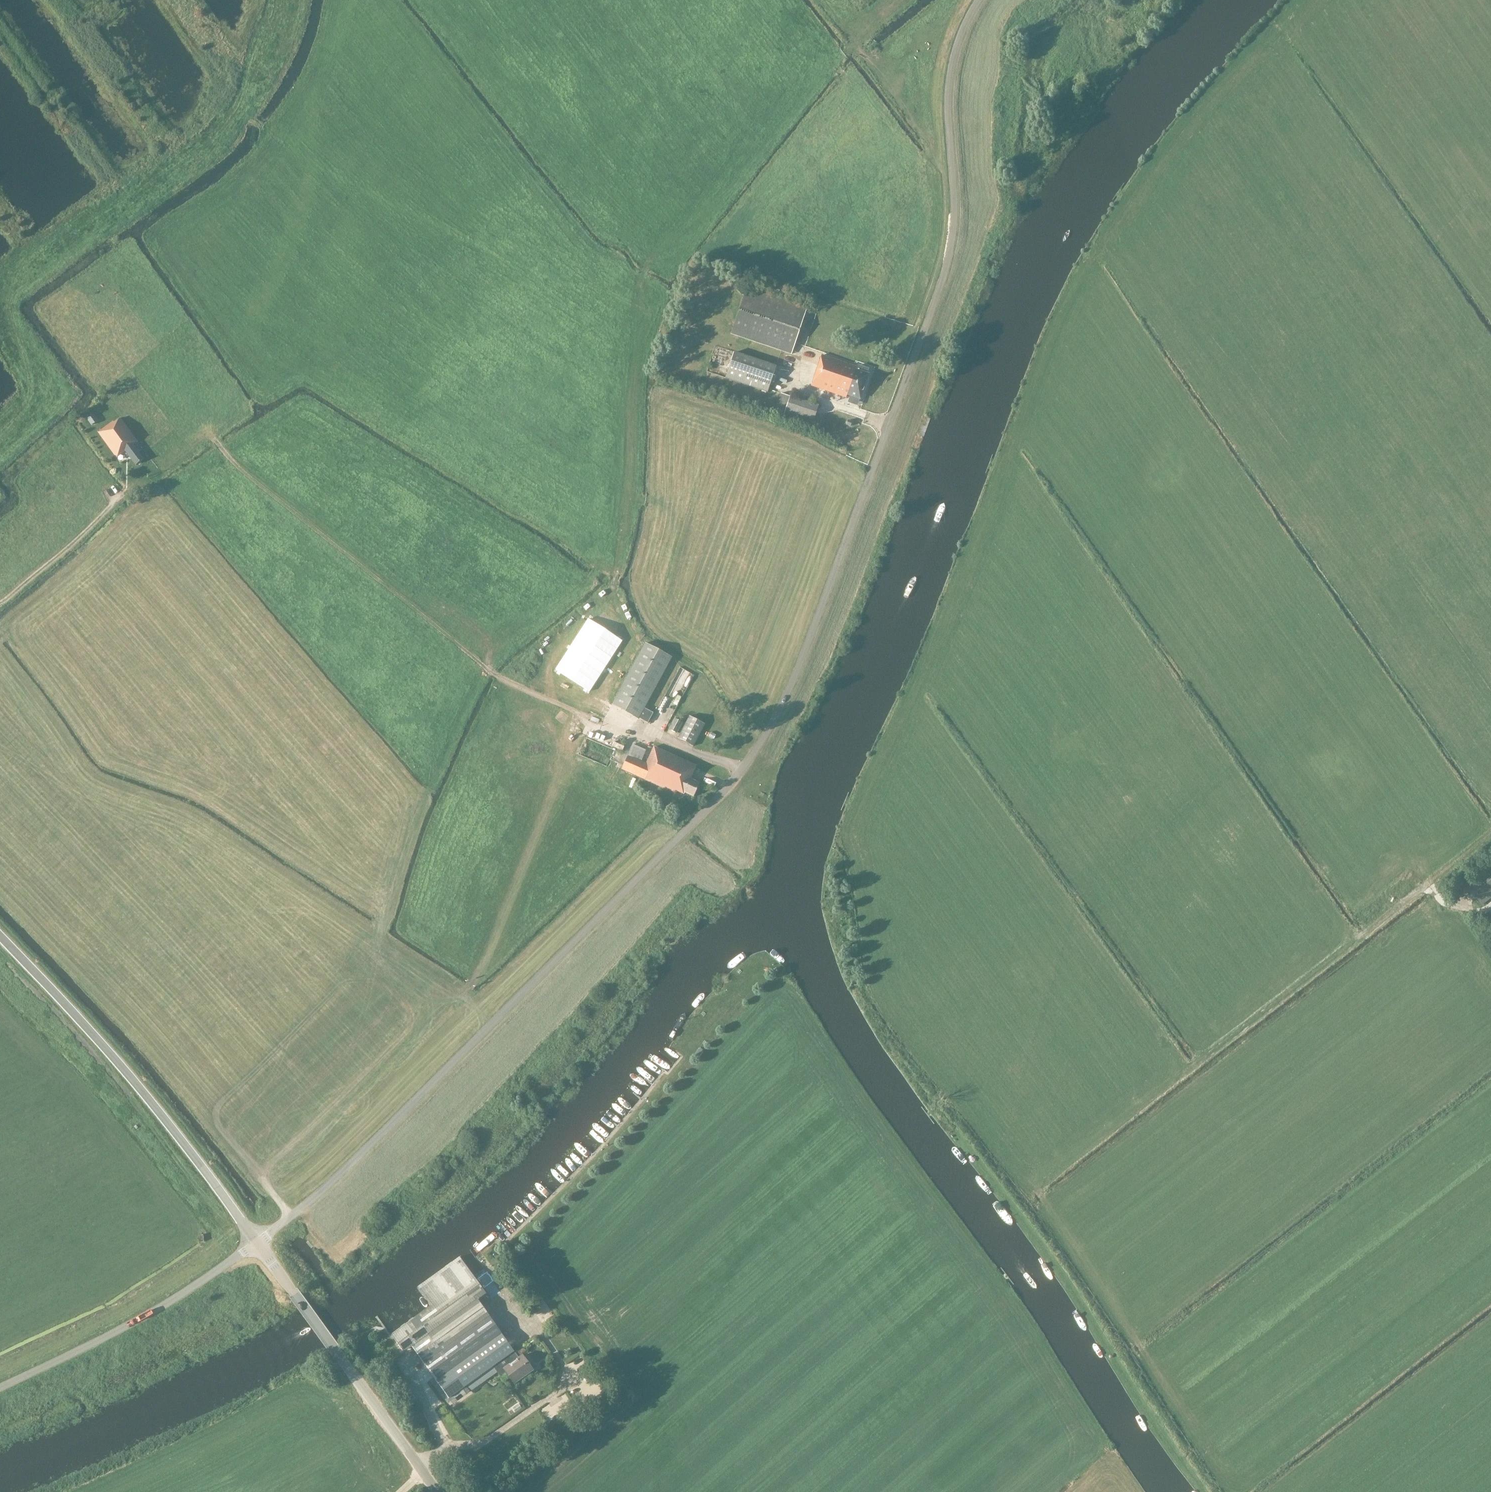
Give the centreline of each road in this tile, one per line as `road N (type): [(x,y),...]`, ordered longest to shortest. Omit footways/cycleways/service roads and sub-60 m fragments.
road 1 (unclassified): [(257,1244),(388,1127),(704,812),(766,735),(812,633),(949,259),(949,83),(978,0)]
road 2 (tertiary): [(257,1244),(157,1112),(0,939)]
road 3 (unclassified): [(0,1386),(134,1321),(257,1244)]
road 4 (track): [(0,603),(127,490)]
road 5 (tertiary): [(340,1358),(436,1491)]
road 6 (tertiary): [(340,1358),(257,1244)]

